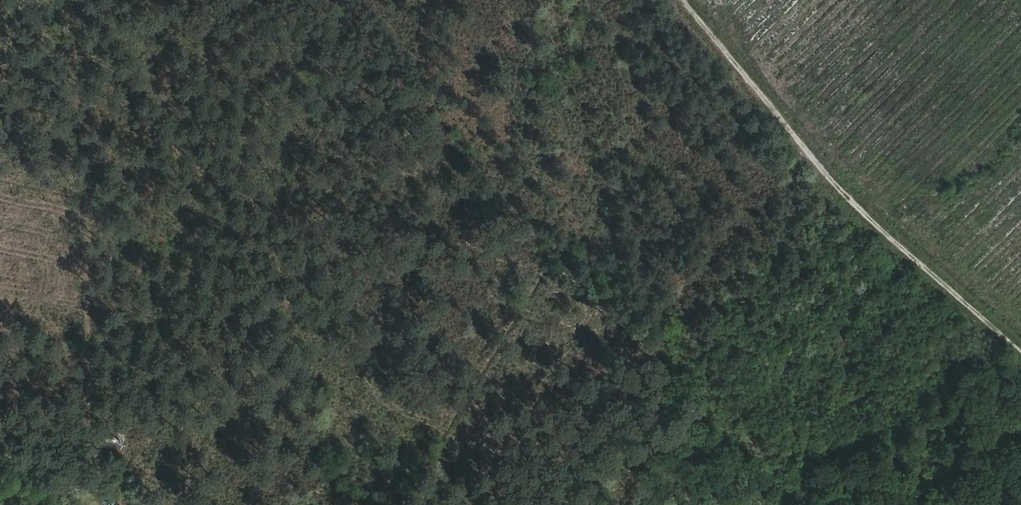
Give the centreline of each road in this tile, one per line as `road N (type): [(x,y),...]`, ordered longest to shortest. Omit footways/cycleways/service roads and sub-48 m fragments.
road 1 (track): [(83,504),(86,261),(62,0)]
road 2 (track): [(1020,348),(866,220),(687,0)]

